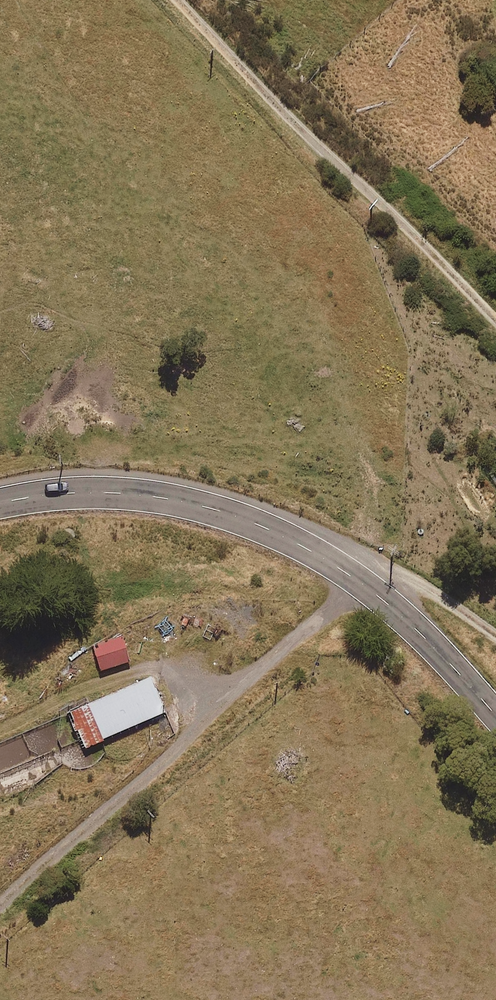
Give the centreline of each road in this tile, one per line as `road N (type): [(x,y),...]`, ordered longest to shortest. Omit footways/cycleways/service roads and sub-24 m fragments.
road 1 (unclassified): [(495,319),(179,0)]
road 2 (secondary): [(0,501),(96,491),(197,504),(295,541),(355,576)]
road 3 (unclassified): [(355,576),(132,788)]
road 4 (secondary): [(355,576),(495,715)]
road 5 (unclassified): [(355,576),(412,583),(495,637)]

